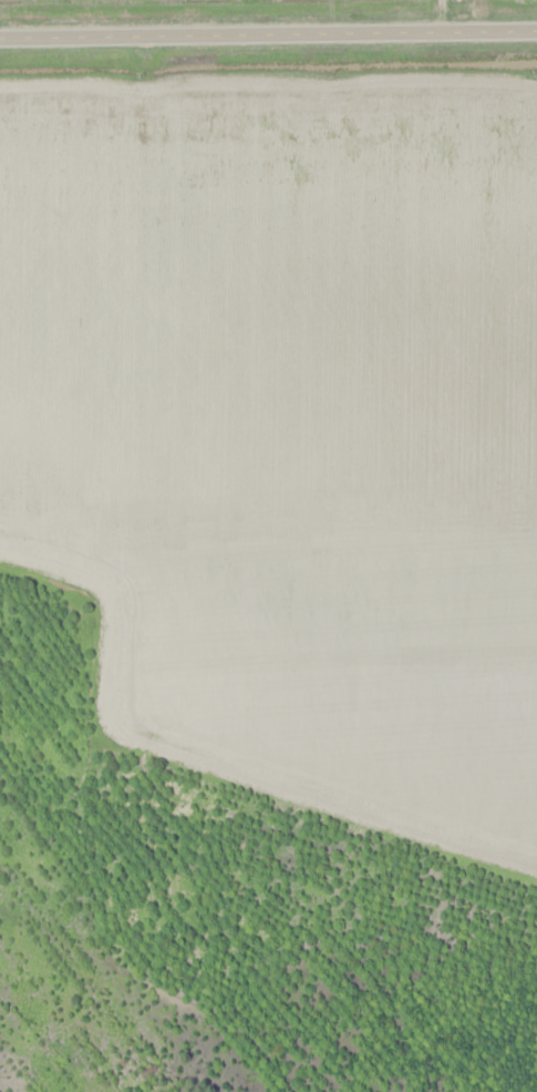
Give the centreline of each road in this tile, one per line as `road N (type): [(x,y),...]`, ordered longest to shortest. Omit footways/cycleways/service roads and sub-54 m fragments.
road 1 (secondary): [(536,29),(0,35)]
road 2 (track): [(0,555),(100,588),(110,670)]

